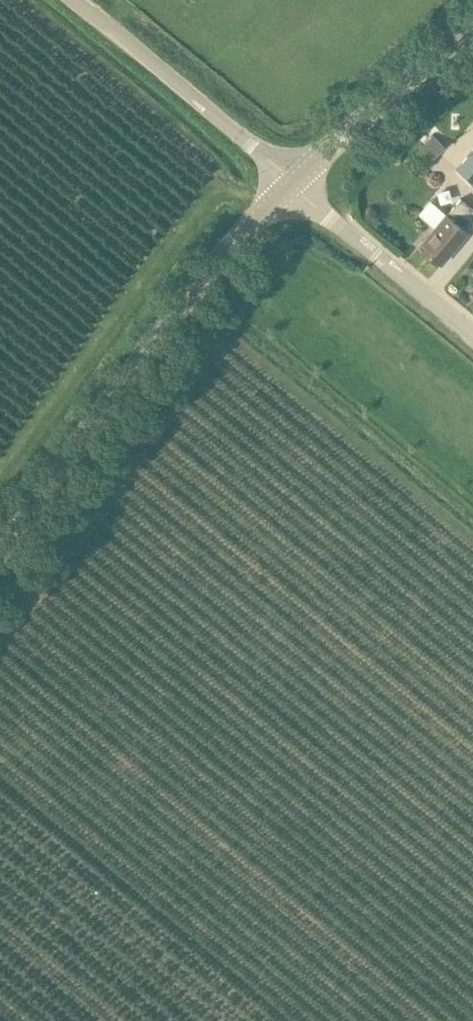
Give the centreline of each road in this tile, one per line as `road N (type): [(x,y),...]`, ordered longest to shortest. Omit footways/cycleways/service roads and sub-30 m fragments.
road 1 (tertiary): [(0,558),(244,229),(291,183)]
road 2 (unclassified): [(291,183),(74,0)]
road 3 (tertiary): [(291,183),(472,22)]
road 4 (unclassified): [(472,335),(291,183)]

